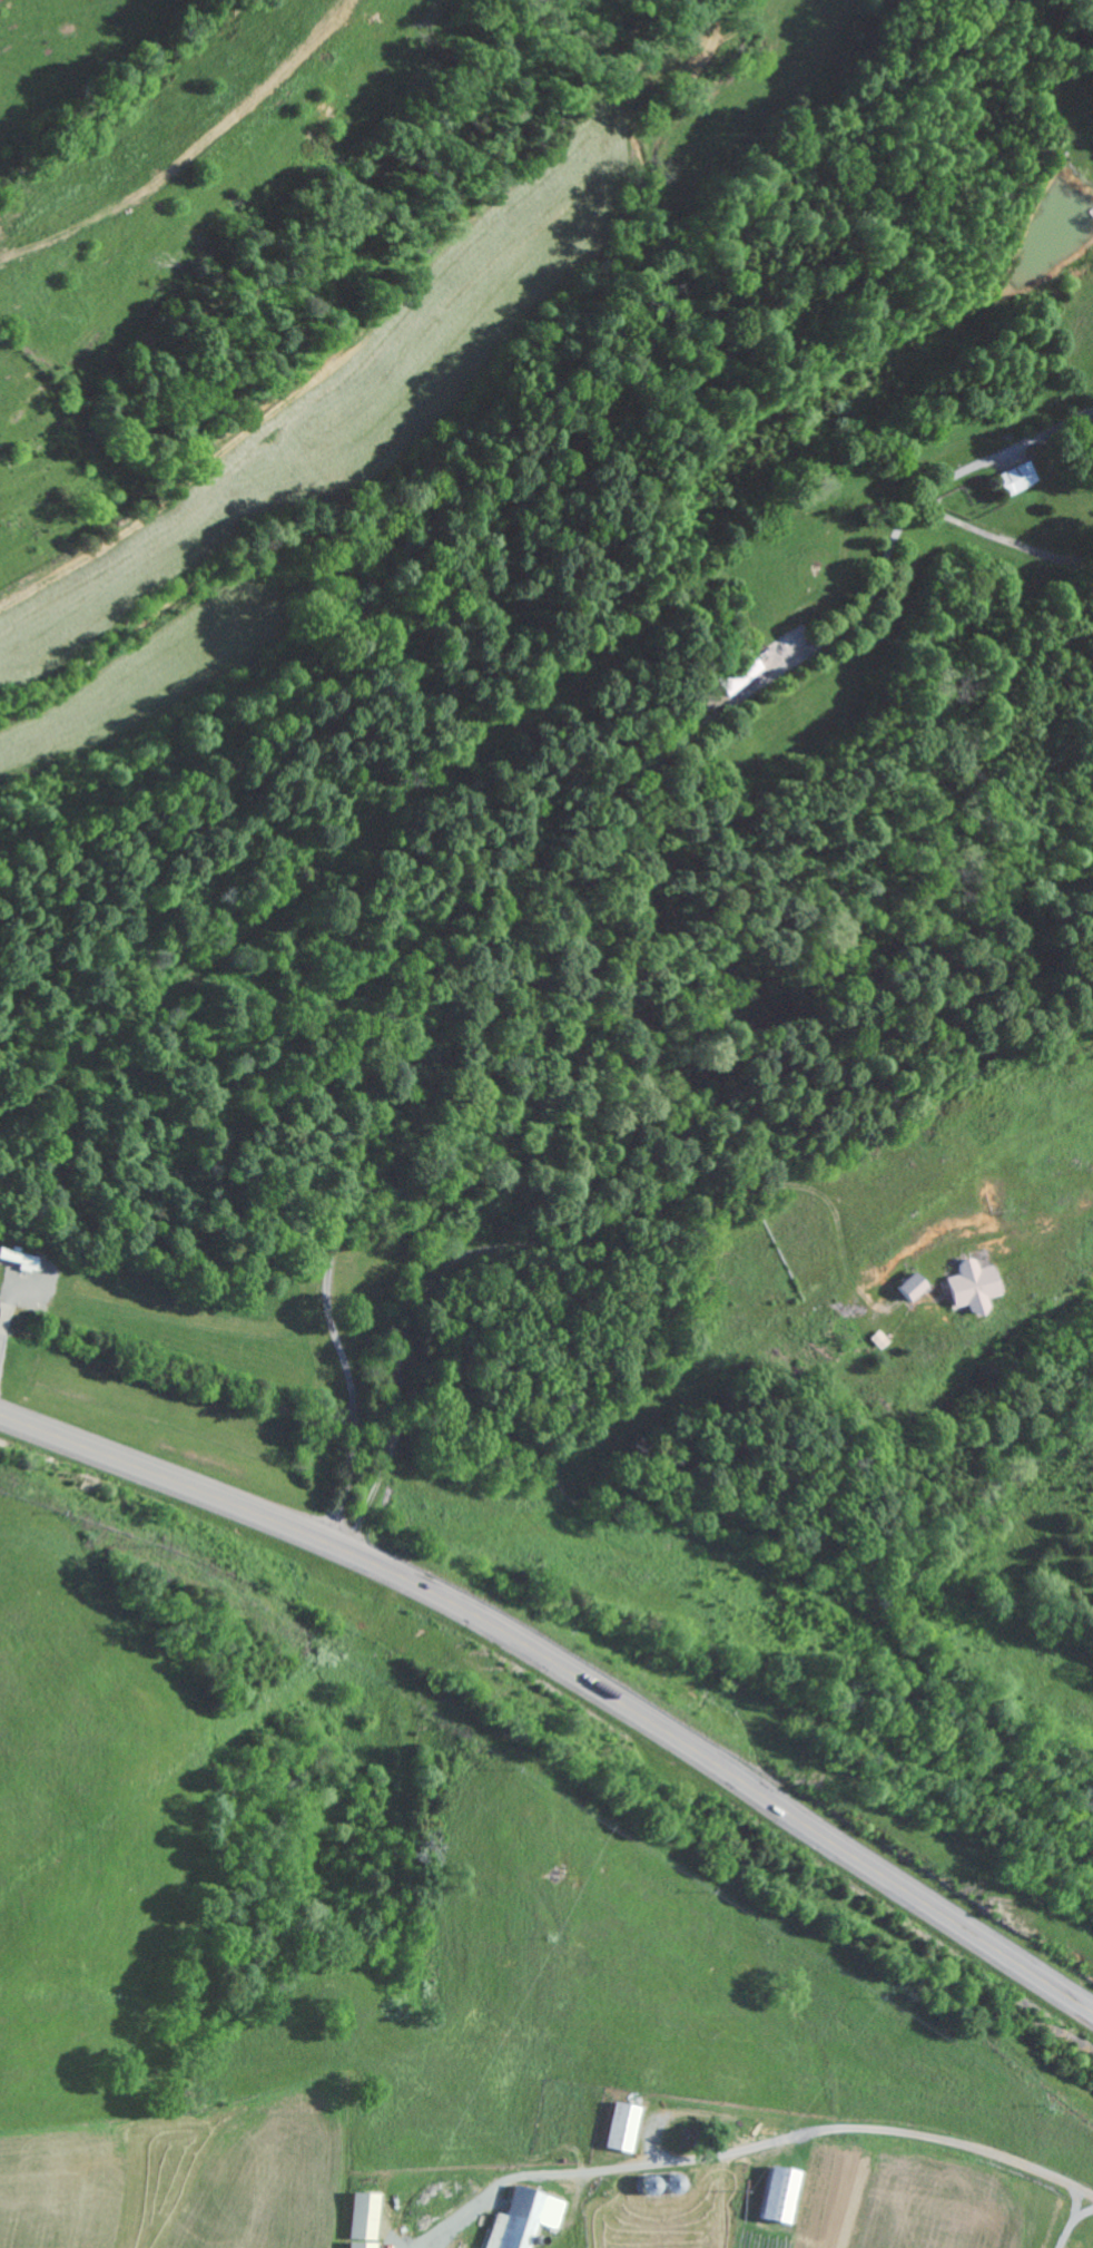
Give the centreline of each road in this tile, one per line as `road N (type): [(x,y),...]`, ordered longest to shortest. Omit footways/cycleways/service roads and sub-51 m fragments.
road 1 (trunk): [(1092,2010),(476,1615),(318,1538),(0,1415)]

